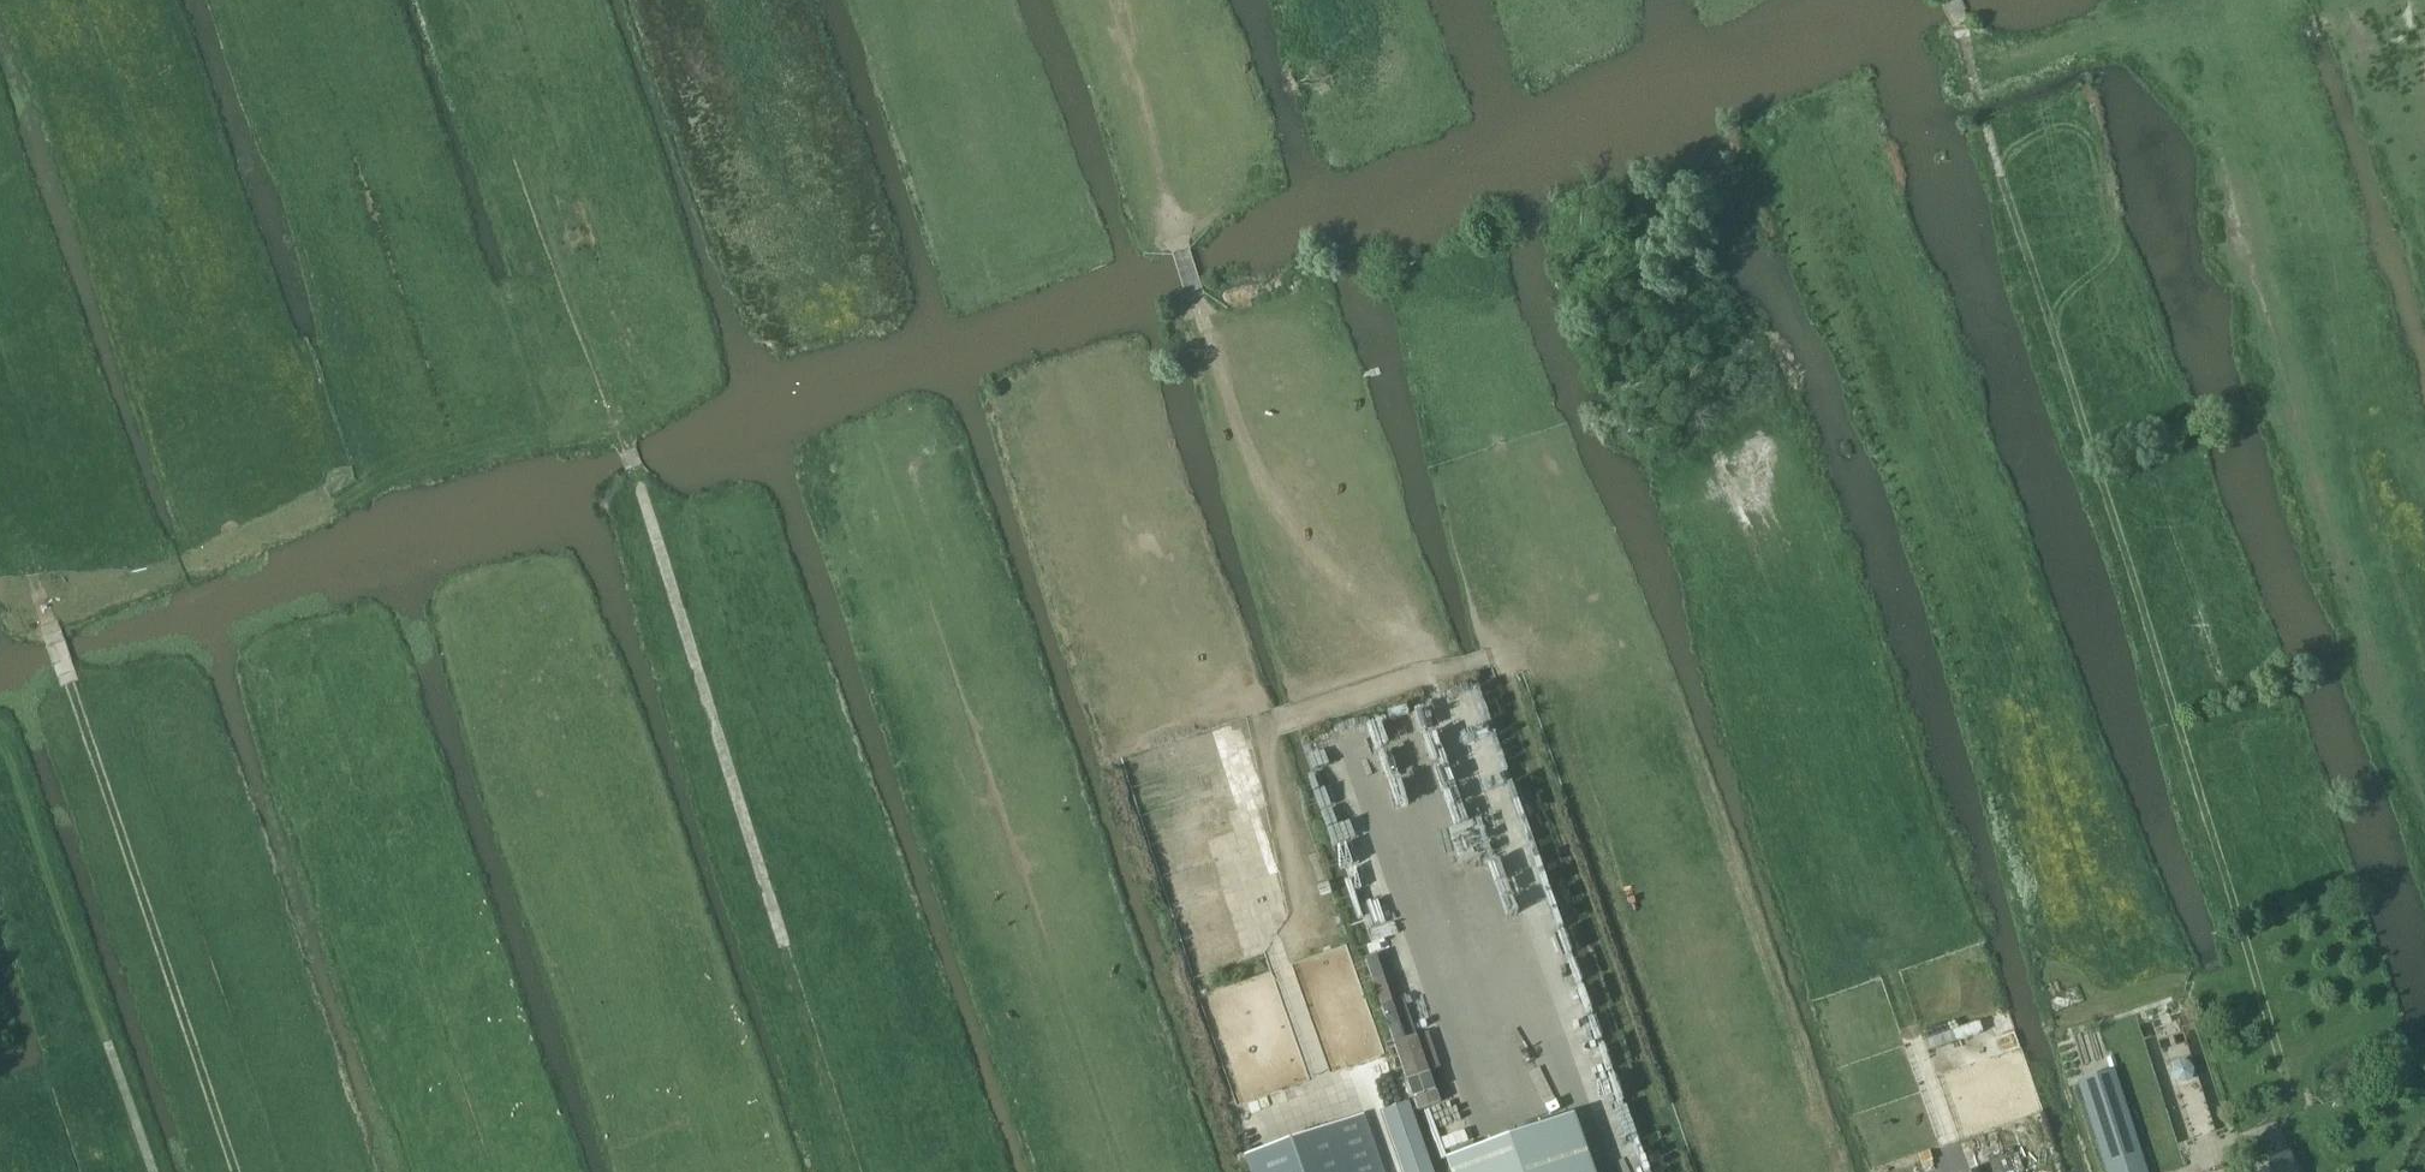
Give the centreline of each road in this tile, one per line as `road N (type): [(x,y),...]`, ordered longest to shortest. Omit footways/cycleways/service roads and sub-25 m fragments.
road 1 (track): [(1951,0),(2287,1086),(2278,1126),(2211,1149)]

